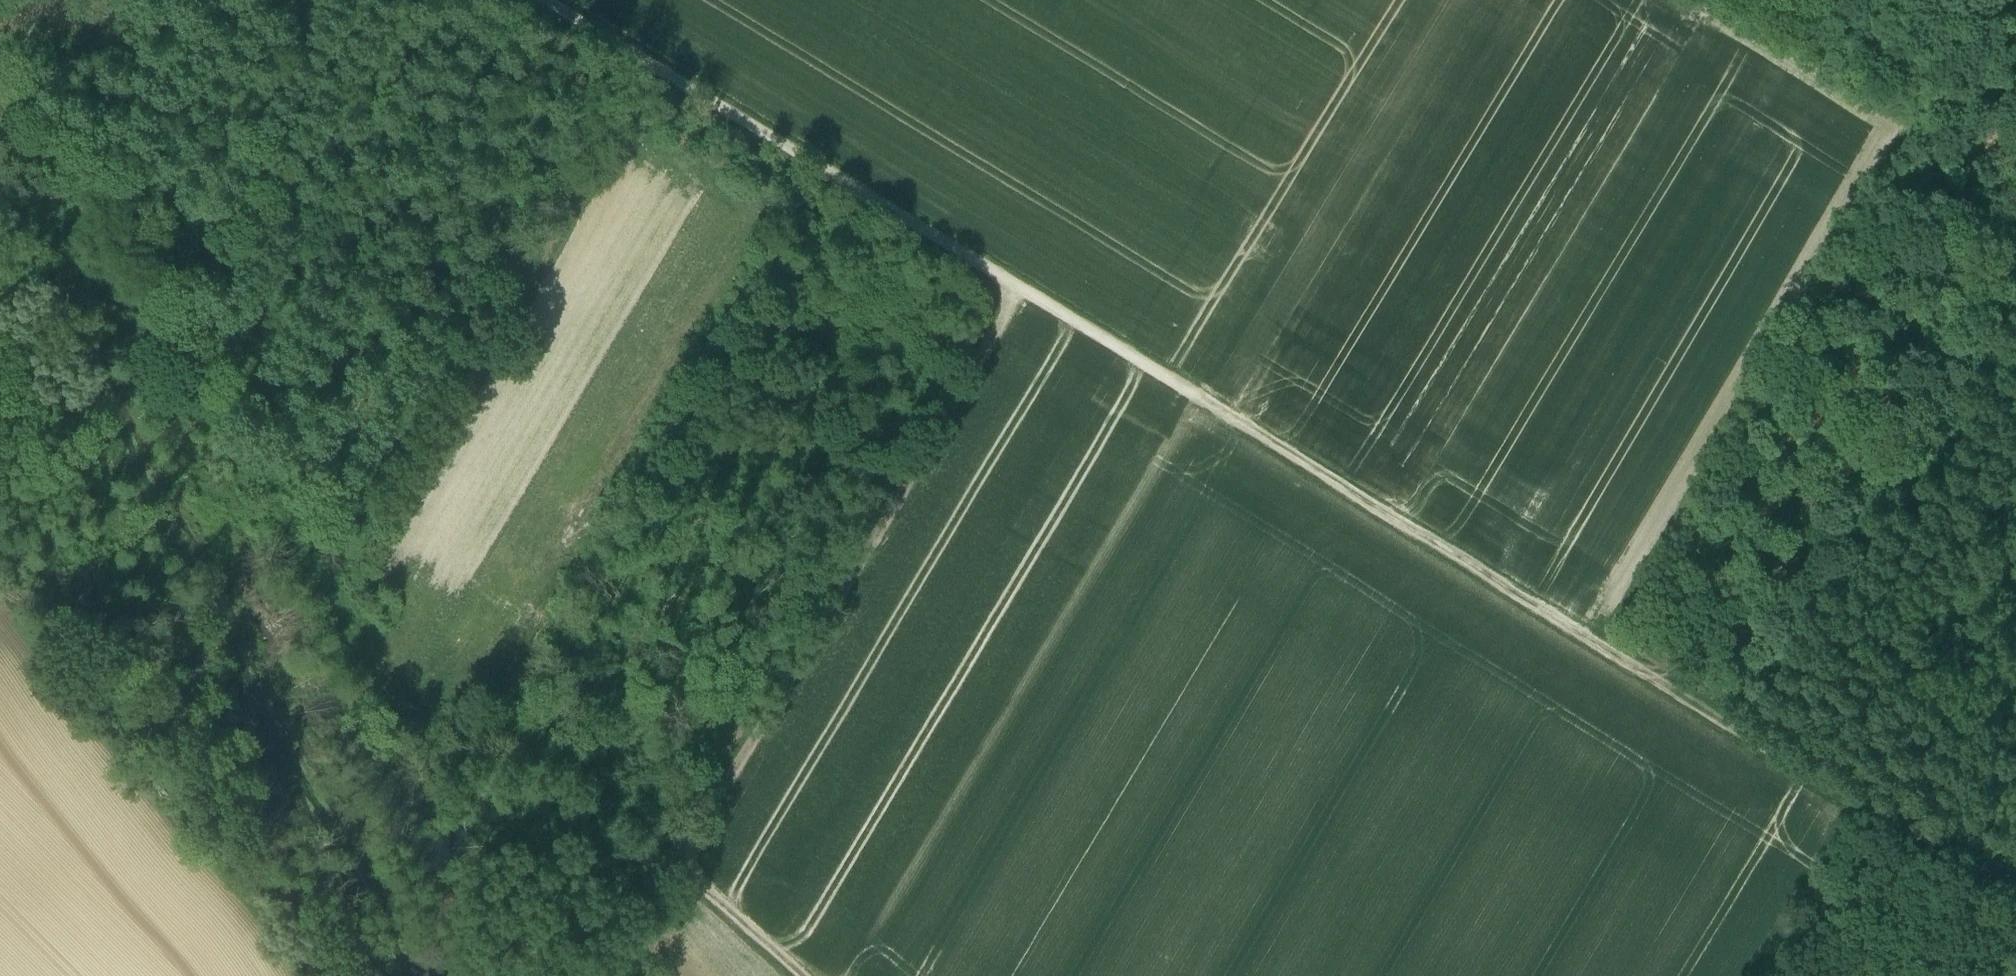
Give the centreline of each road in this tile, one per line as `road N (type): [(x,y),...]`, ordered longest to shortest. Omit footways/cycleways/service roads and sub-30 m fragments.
road 1 (track): [(543,0),(1188,391)]

